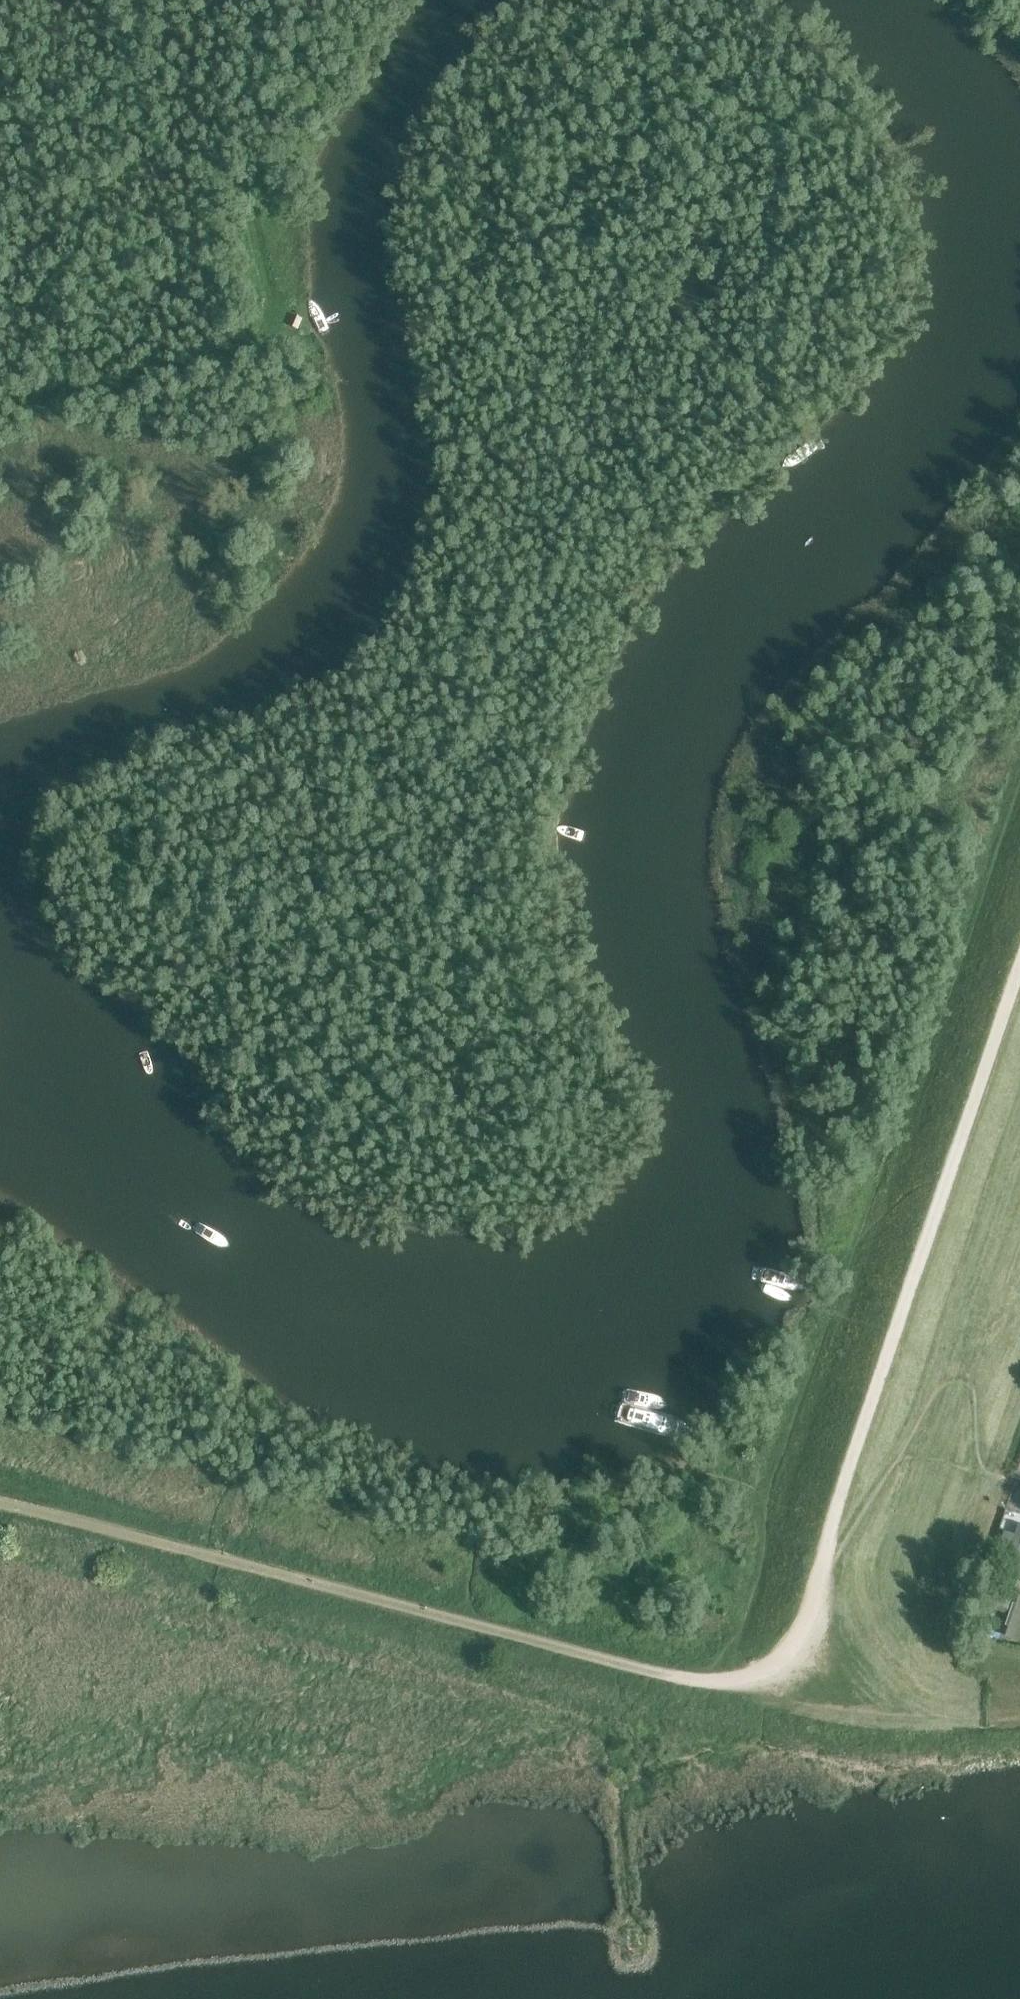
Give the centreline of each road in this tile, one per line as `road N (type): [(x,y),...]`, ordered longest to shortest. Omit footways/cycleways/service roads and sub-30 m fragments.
road 1 (track): [(0,1508),(688,1680),(764,1676),(799,1638),(1019,975)]

